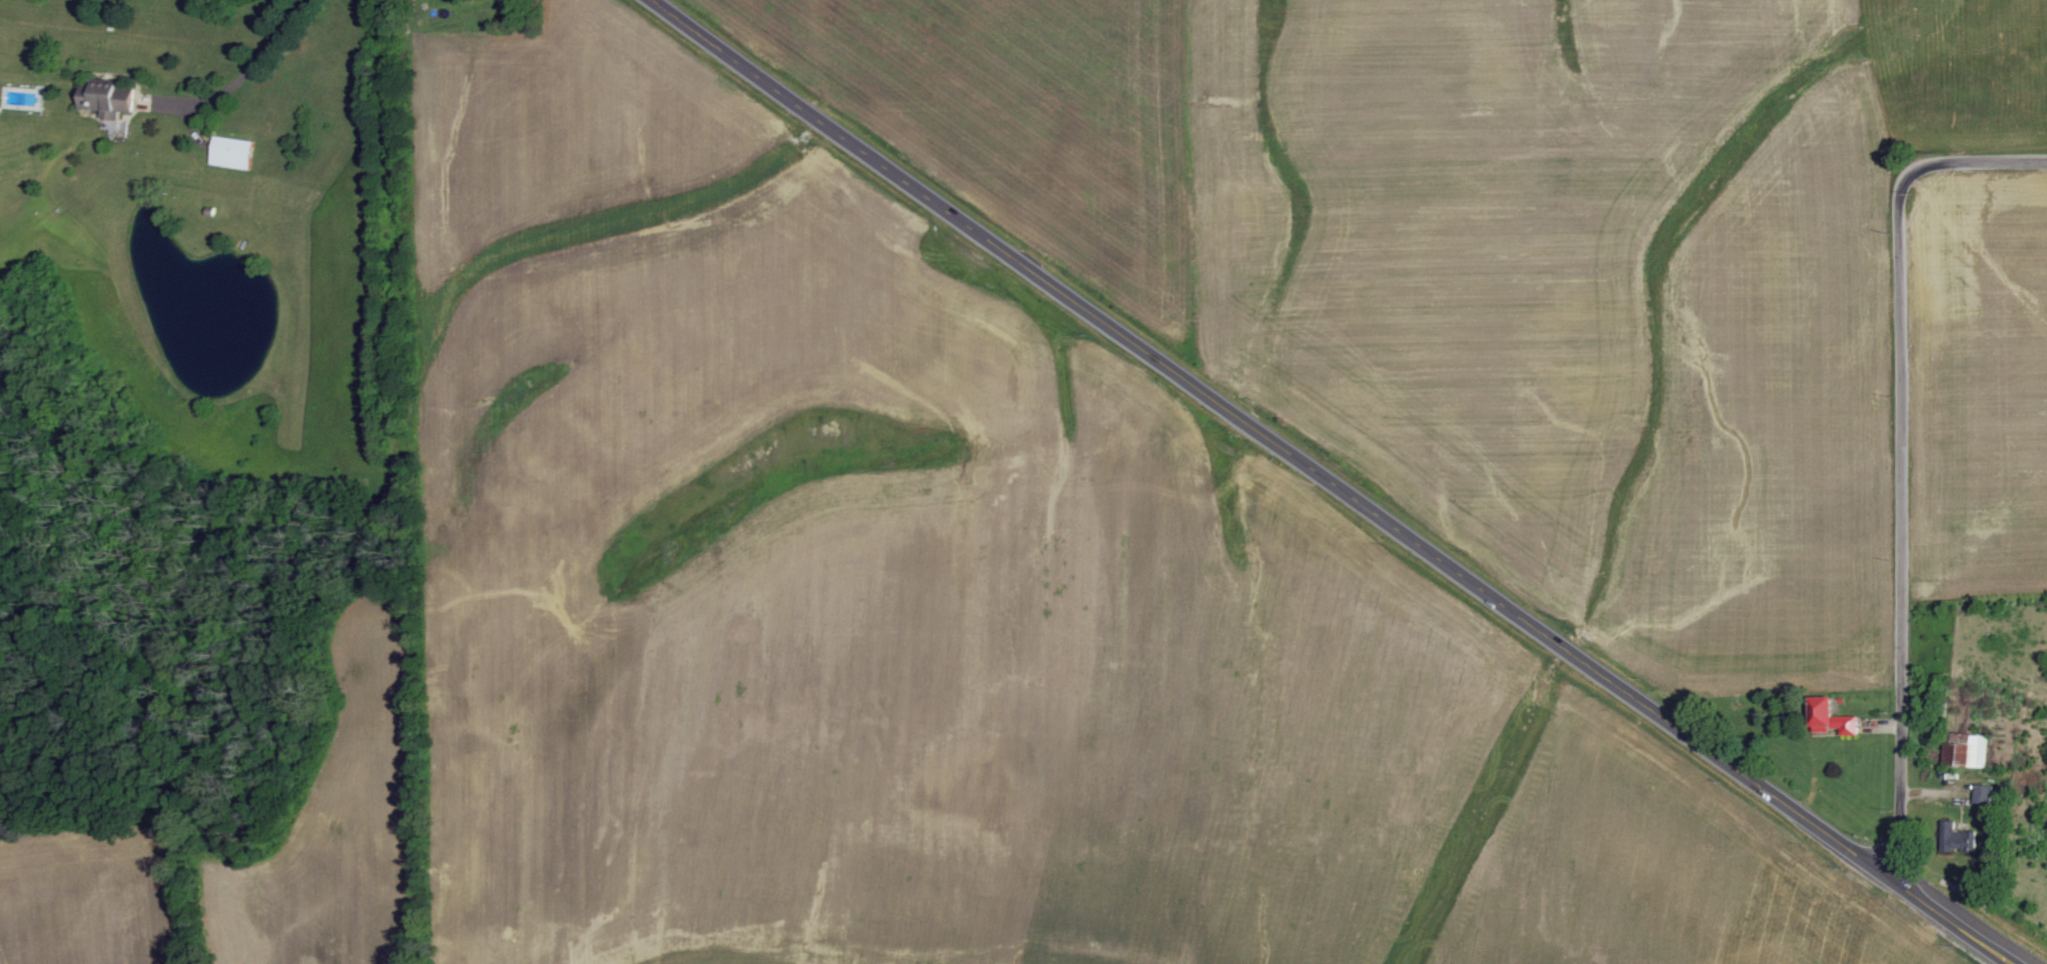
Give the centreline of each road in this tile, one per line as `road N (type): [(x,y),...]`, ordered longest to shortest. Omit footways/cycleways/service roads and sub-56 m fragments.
road 1 (primary): [(2012,963),(654,0)]
road 2 (tertiary): [(1889,877),(1902,784),(1900,197),(1904,180),(1929,162),(2046,159)]

